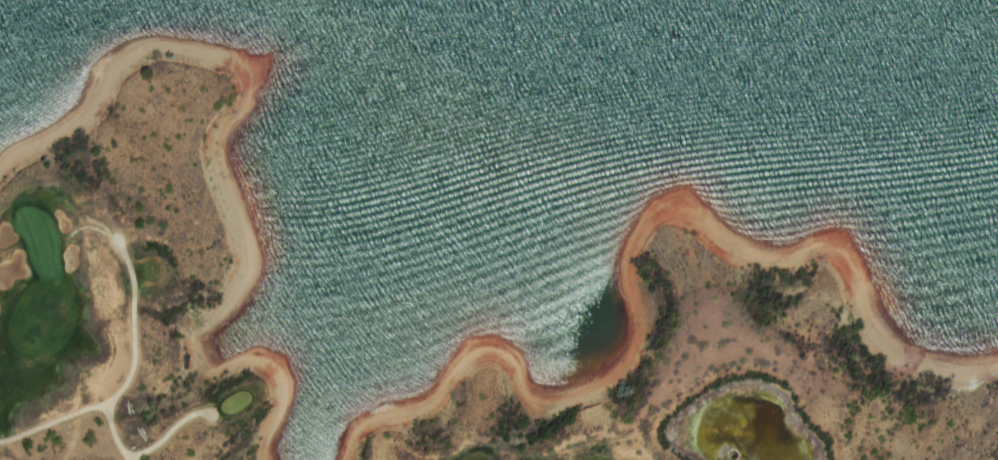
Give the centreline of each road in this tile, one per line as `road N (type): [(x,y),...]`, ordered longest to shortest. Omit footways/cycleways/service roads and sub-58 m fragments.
road 1 (track): [(120,242),(133,288),(132,366),(123,389),(106,405),(0,442)]

